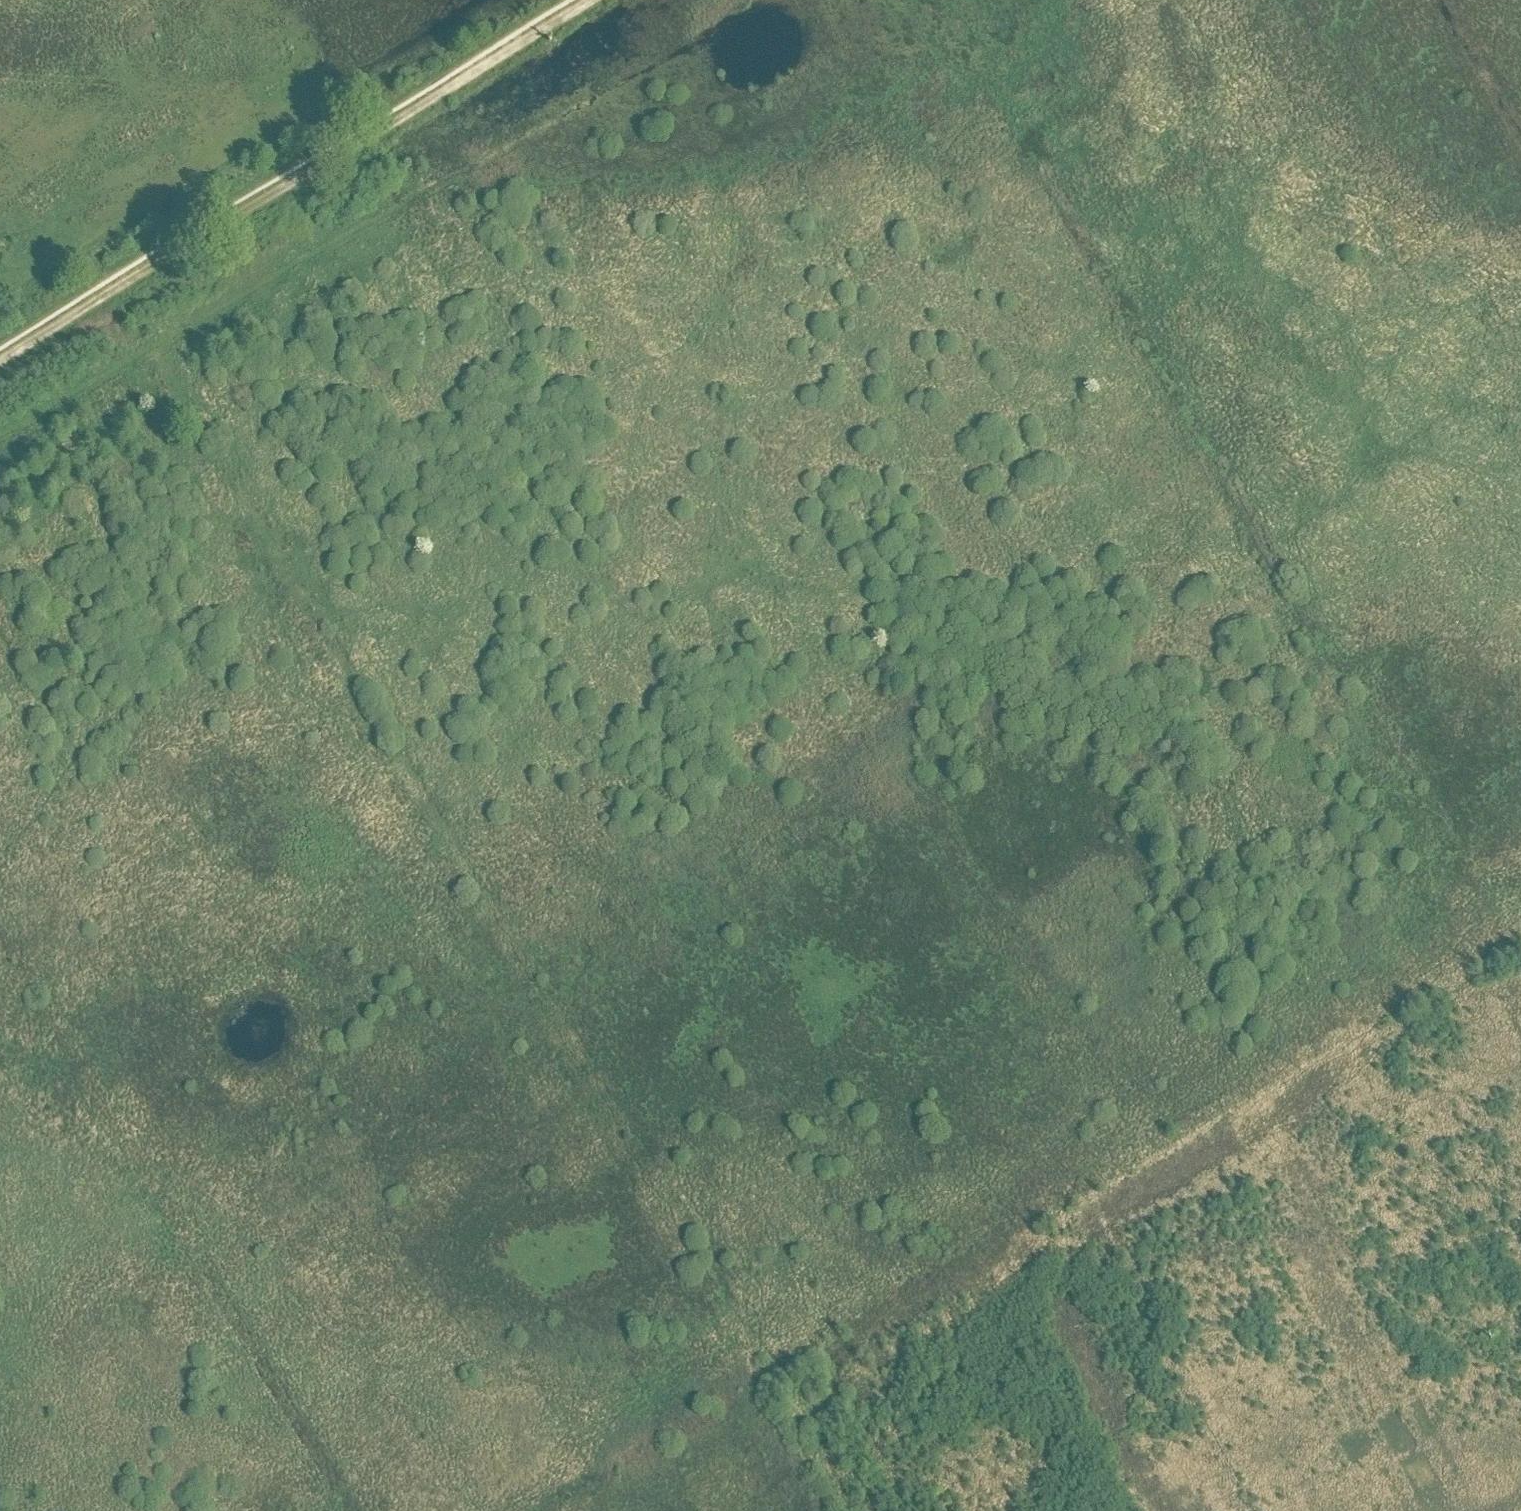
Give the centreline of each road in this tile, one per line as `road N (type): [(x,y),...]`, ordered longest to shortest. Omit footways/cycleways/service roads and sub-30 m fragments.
road 1 (track): [(0,366),(597,0)]

